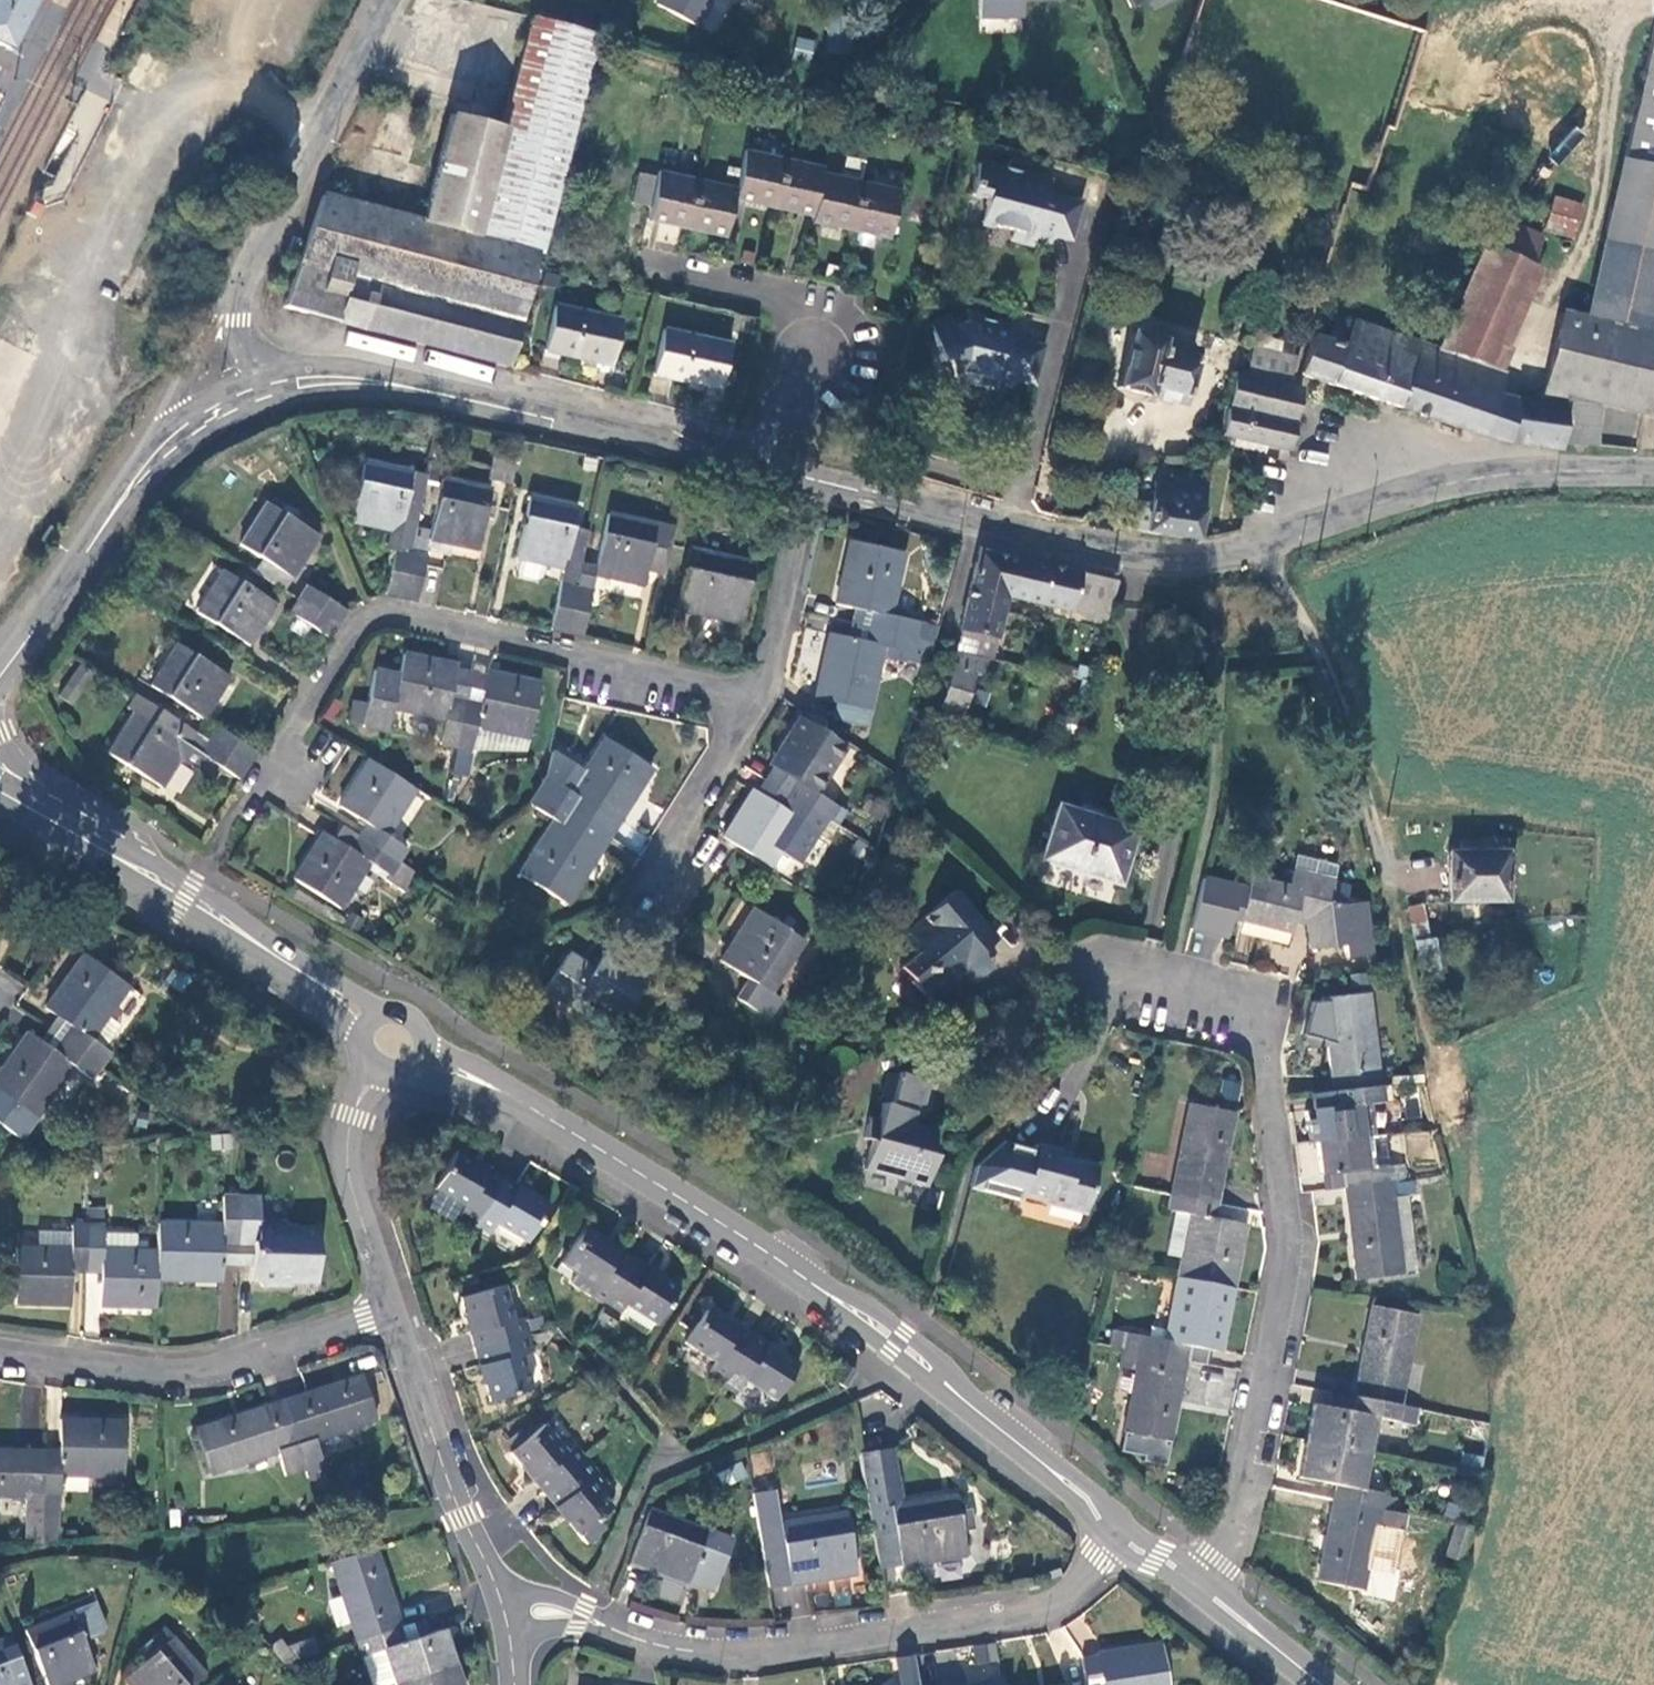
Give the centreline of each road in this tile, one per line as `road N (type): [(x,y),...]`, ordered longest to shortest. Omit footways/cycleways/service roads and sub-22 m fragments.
road 1 (residential): [(1110,975),(1248,1030),(1284,1212),(1286,1272),(1226,1558),(1206,1578)]
road 2 (residential): [(1003,535),(1127,568),(1199,571),(1273,558),(1406,493),(1472,476),(1653,471)]
road 3 (residential): [(1110,1540),(1063,1593),(1035,1610),(782,1650),(694,1653),(580,1616),(505,1611)]
road 4 (residential): [(259,791),(359,629),(378,617),(759,710)]
road 5 (residential): [(255,391),(330,378),(437,390),(746,464)]
road 6 (secondary): [(1121,1523),(1096,1491),(903,1330),(802,1277)]
road 7 (secondary): [(802,1277),(1110,1540)]
road 8 (residential): [(0,1351),(137,1370),(202,1368),(393,1311)]
road 9 (secondary): [(498,1090),(802,1277)]
road 10 (unclassified): [(225,315),(383,0)]
road 11 (residential): [(636,267),(787,304),(746,464)]
road 12 (residential): [(393,1311),(456,1501),(505,1611)]
road 13 (residential): [(1089,220),(1013,497)]
road 14 (residential): [(0,665),(151,459)]
road 15 (residential): [(759,710),(629,918)]
road 16 (residential): [(805,478),(759,710)]
road 17 (residential): [(358,1103),(350,1179),(393,1311)]
road 18 (residential): [(144,871),(127,840),(26,772),(0,733)]
road 19 (secondary): [(144,871),(314,979)]
road 20 (secondary): [(1341,1684),(1206,1578)]
road 21 (secondary): [(0,791),(144,871)]
road 22 (unclassified): [(225,315),(151,459)]
road 23 (secondary): [(1188,1591),(1305,1684)]
road 24 (residential): [(1013,497),(917,473),(908,504)]
road 25 (residential): [(151,459),(193,424),(255,391)]

